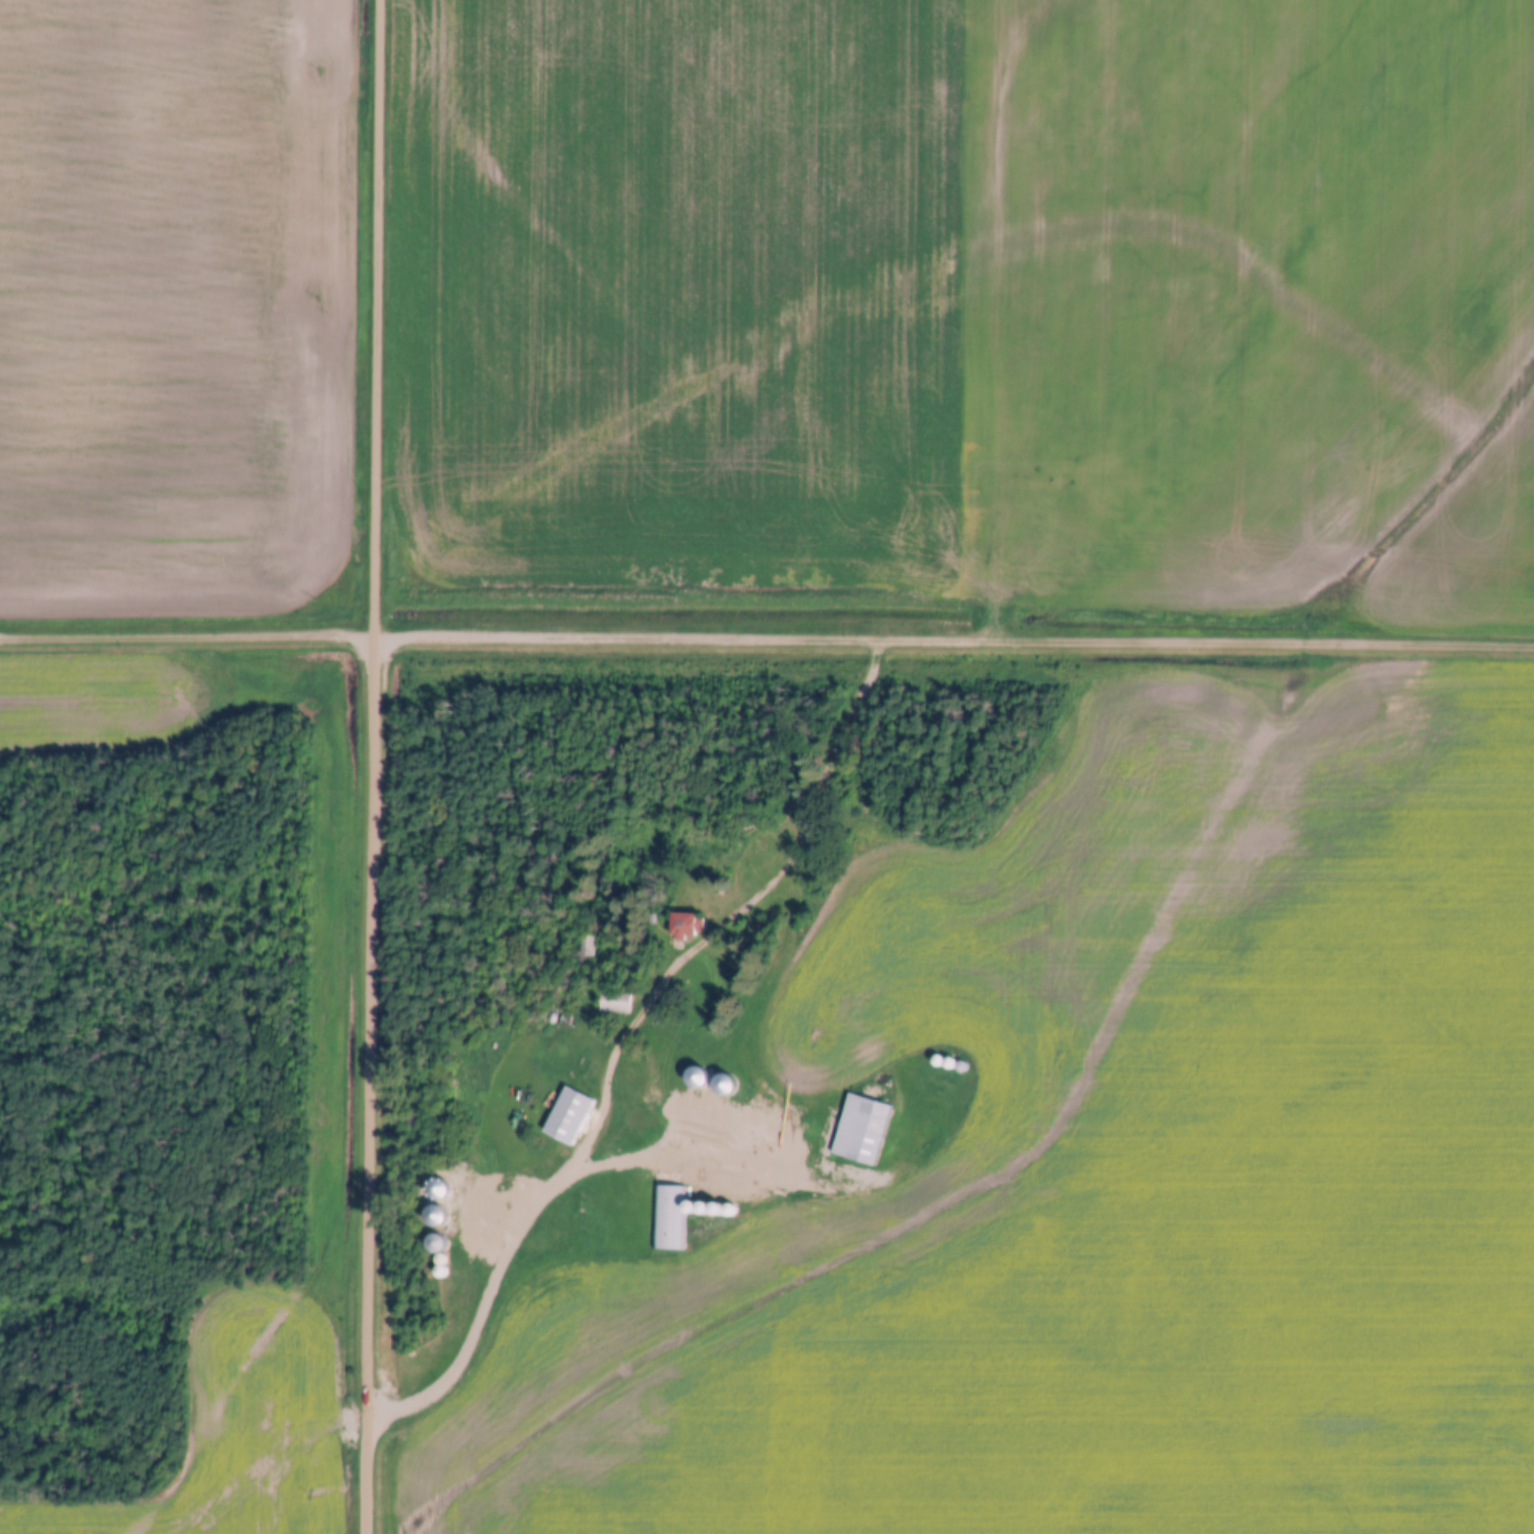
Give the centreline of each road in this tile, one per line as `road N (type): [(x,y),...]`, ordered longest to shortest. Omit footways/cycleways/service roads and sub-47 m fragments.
road 1 (residential): [(378,1533),(386,634)]
road 2 (track): [(1533,643),(887,637)]

